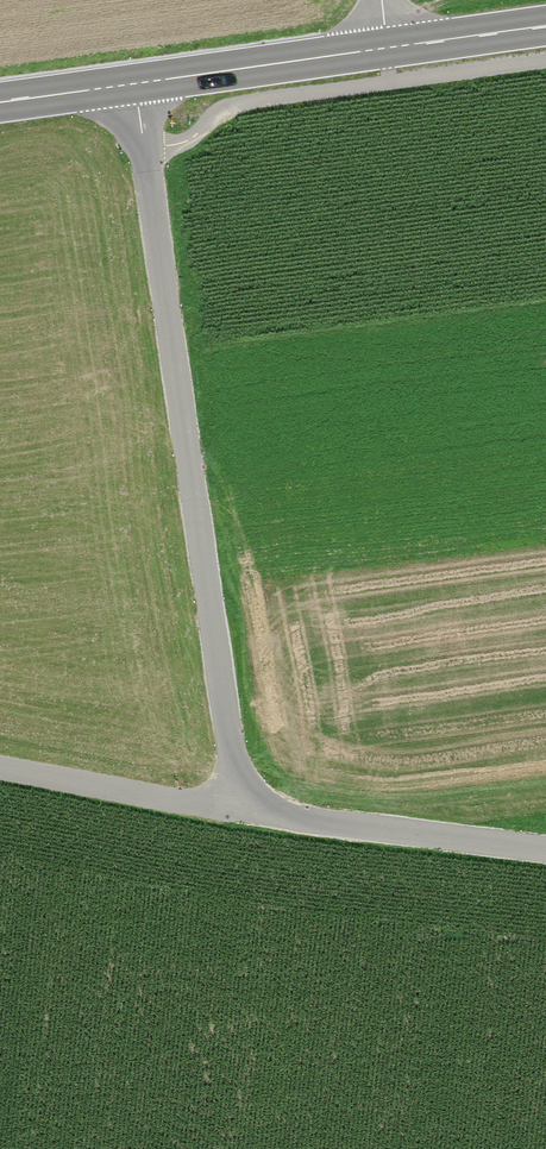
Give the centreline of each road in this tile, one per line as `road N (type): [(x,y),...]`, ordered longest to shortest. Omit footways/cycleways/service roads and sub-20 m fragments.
road 1 (unclassified): [(136,84),(232,748),(249,797),(290,816),(545,848)]
road 2 (secondary): [(386,48),(136,84)]
road 3 (track): [(0,768),(187,802),(249,797)]
road 4 (secondary): [(545,26),(386,48)]
road 5 (secondary): [(136,84),(0,102)]

